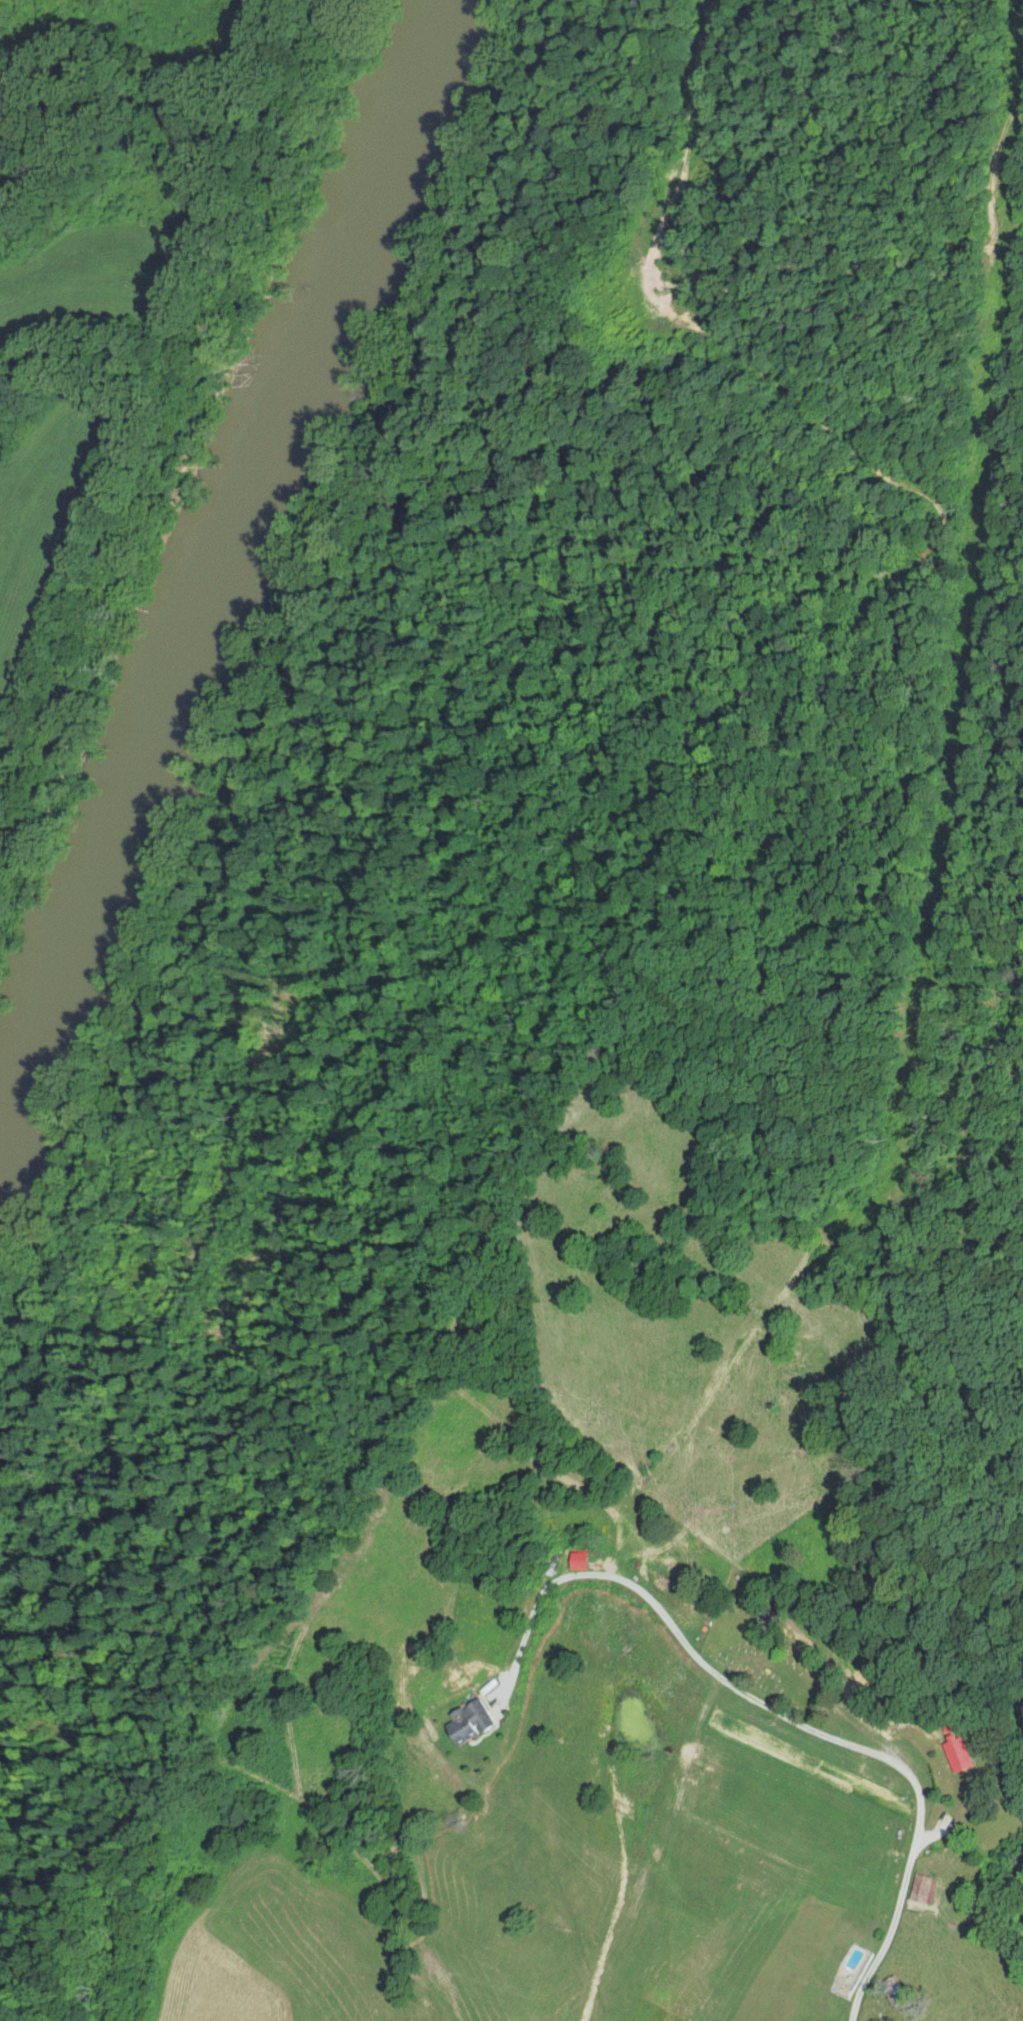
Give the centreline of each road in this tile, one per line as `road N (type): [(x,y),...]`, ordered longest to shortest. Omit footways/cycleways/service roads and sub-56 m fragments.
road 1 (residential): [(876,2020),(878,2000),(904,1983),(912,1908)]

